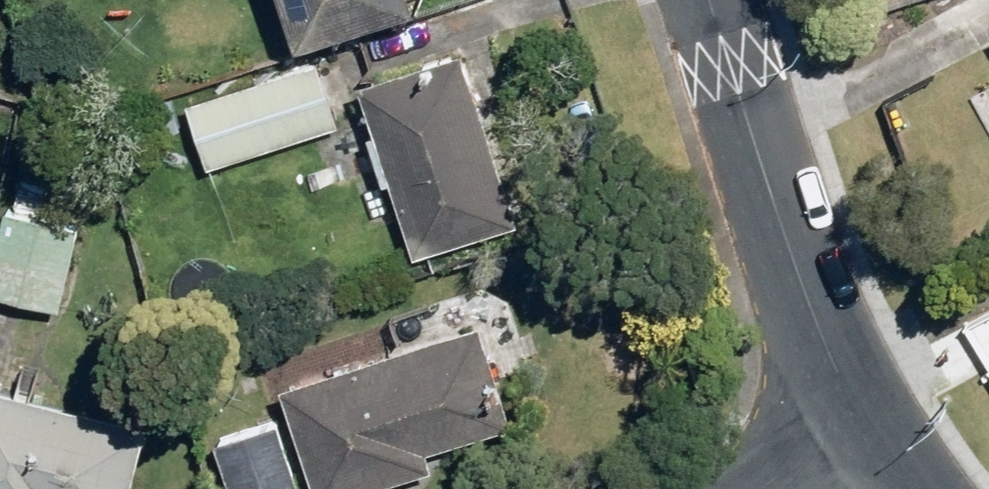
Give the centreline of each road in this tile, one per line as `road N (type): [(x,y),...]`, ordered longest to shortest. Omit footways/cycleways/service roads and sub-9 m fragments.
road 1 (residential): [(713,0),(802,281),(863,428)]

